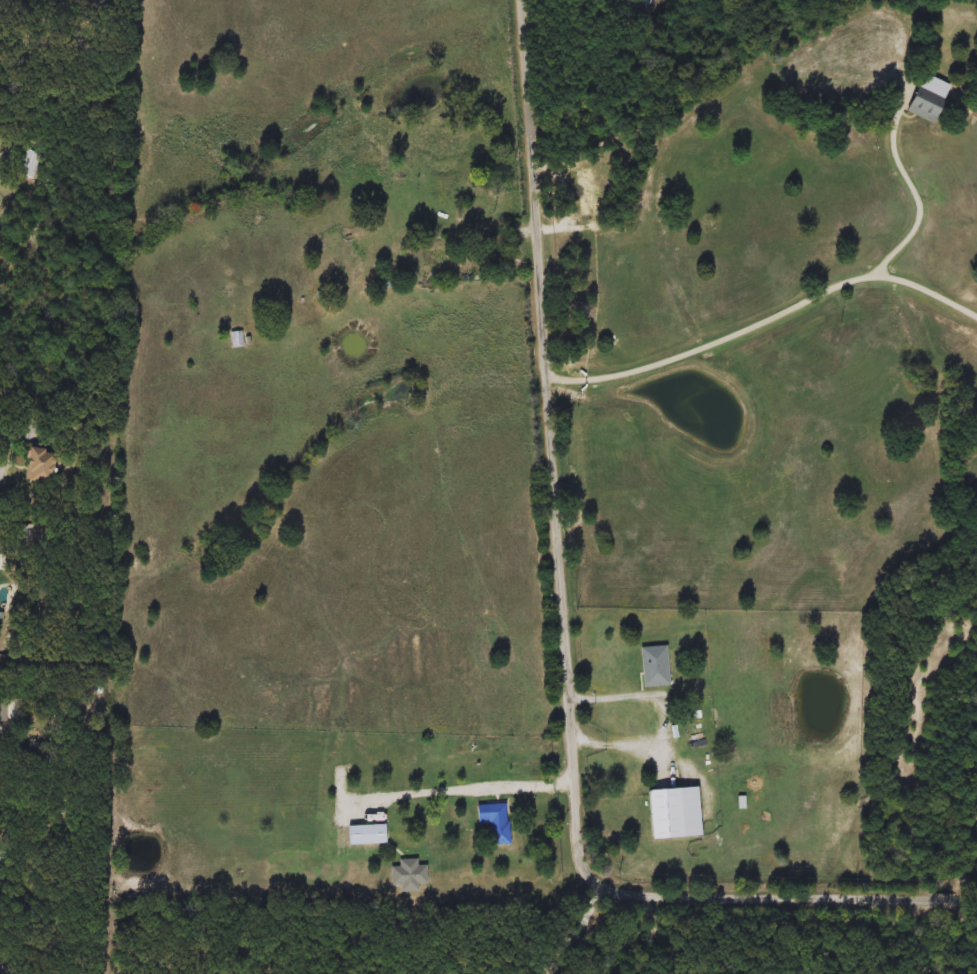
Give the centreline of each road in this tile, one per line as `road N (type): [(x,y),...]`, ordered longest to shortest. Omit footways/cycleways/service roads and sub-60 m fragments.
road 1 (residential): [(976,897),(629,891),(601,882),(587,867),(521,0)]

